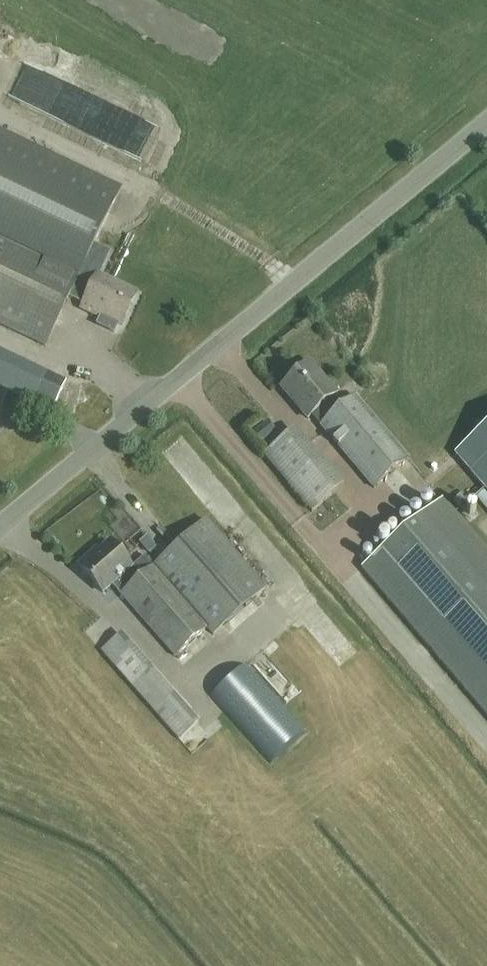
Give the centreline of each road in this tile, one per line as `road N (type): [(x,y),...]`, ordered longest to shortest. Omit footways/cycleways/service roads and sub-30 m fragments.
road 1 (unclassified): [(0,523),(486,122)]

